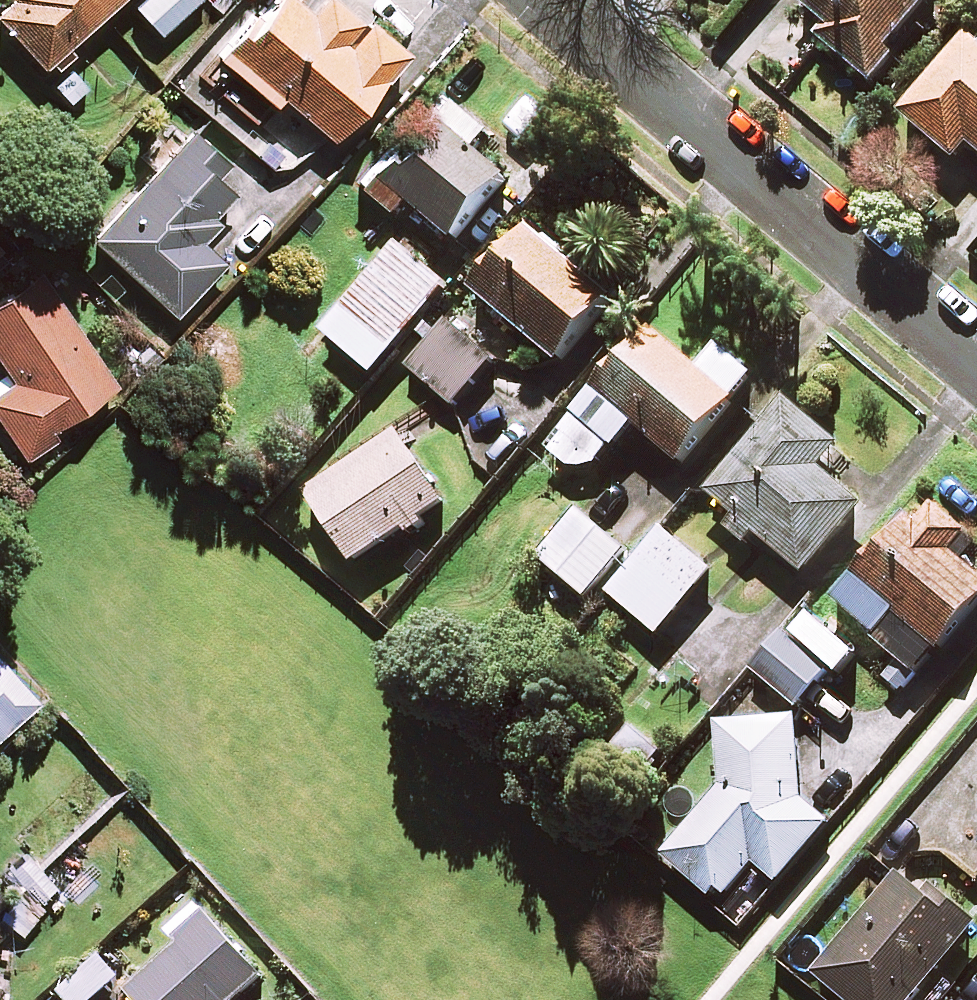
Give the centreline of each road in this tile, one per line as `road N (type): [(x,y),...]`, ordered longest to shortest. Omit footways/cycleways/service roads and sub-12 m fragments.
road 1 (residential): [(976,356),(554,0)]

